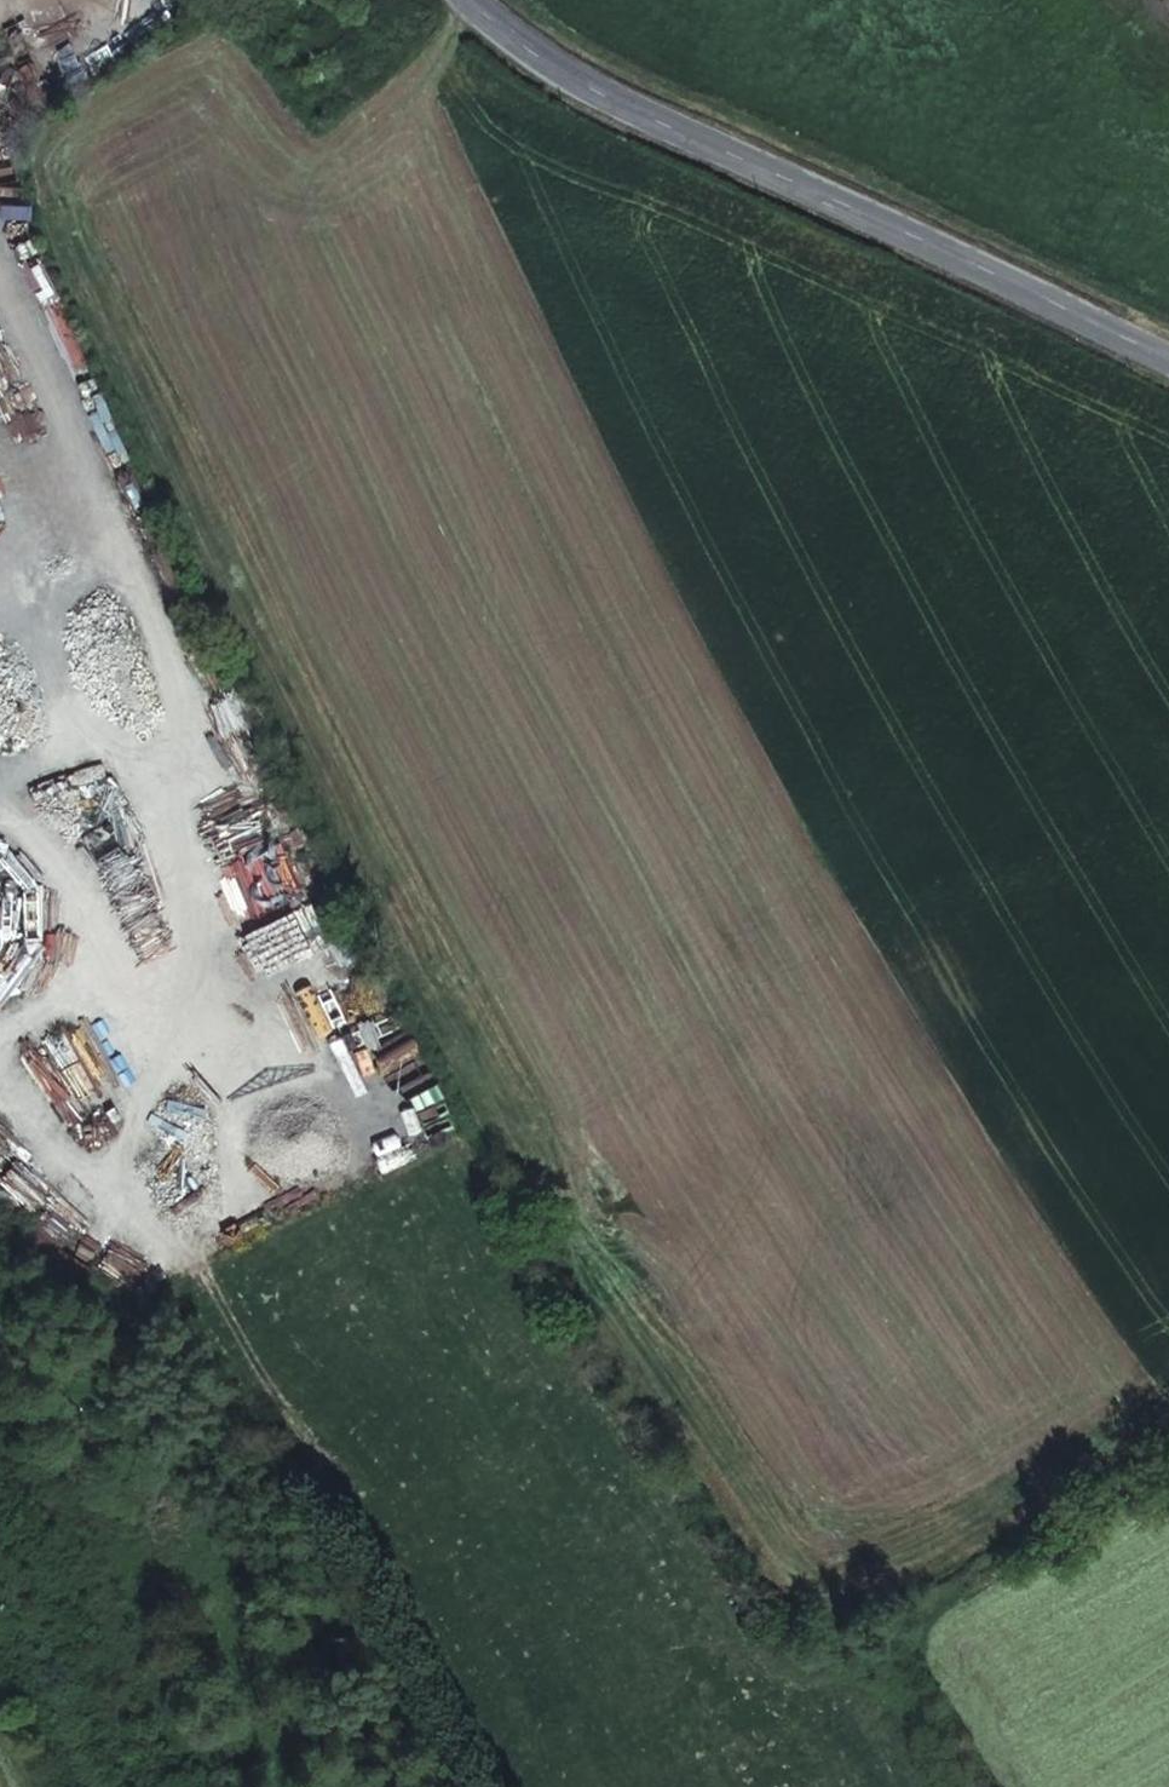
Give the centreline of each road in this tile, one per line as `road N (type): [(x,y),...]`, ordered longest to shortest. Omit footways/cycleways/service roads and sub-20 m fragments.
road 1 (tertiary): [(473,0),(595,91),(1168,357)]

